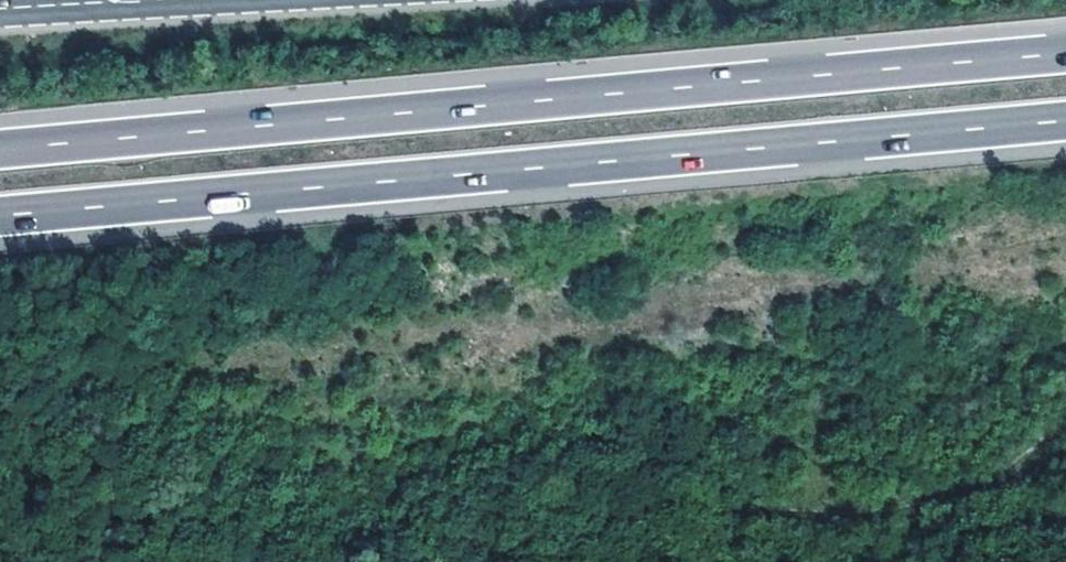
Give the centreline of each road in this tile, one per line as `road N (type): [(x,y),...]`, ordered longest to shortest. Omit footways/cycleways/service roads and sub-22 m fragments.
road 1 (motorway): [(1065,54),(0,150)]
road 2 (motorway): [(0,215),(1065,120)]
road 3 (secondary): [(156,0),(0,9)]

